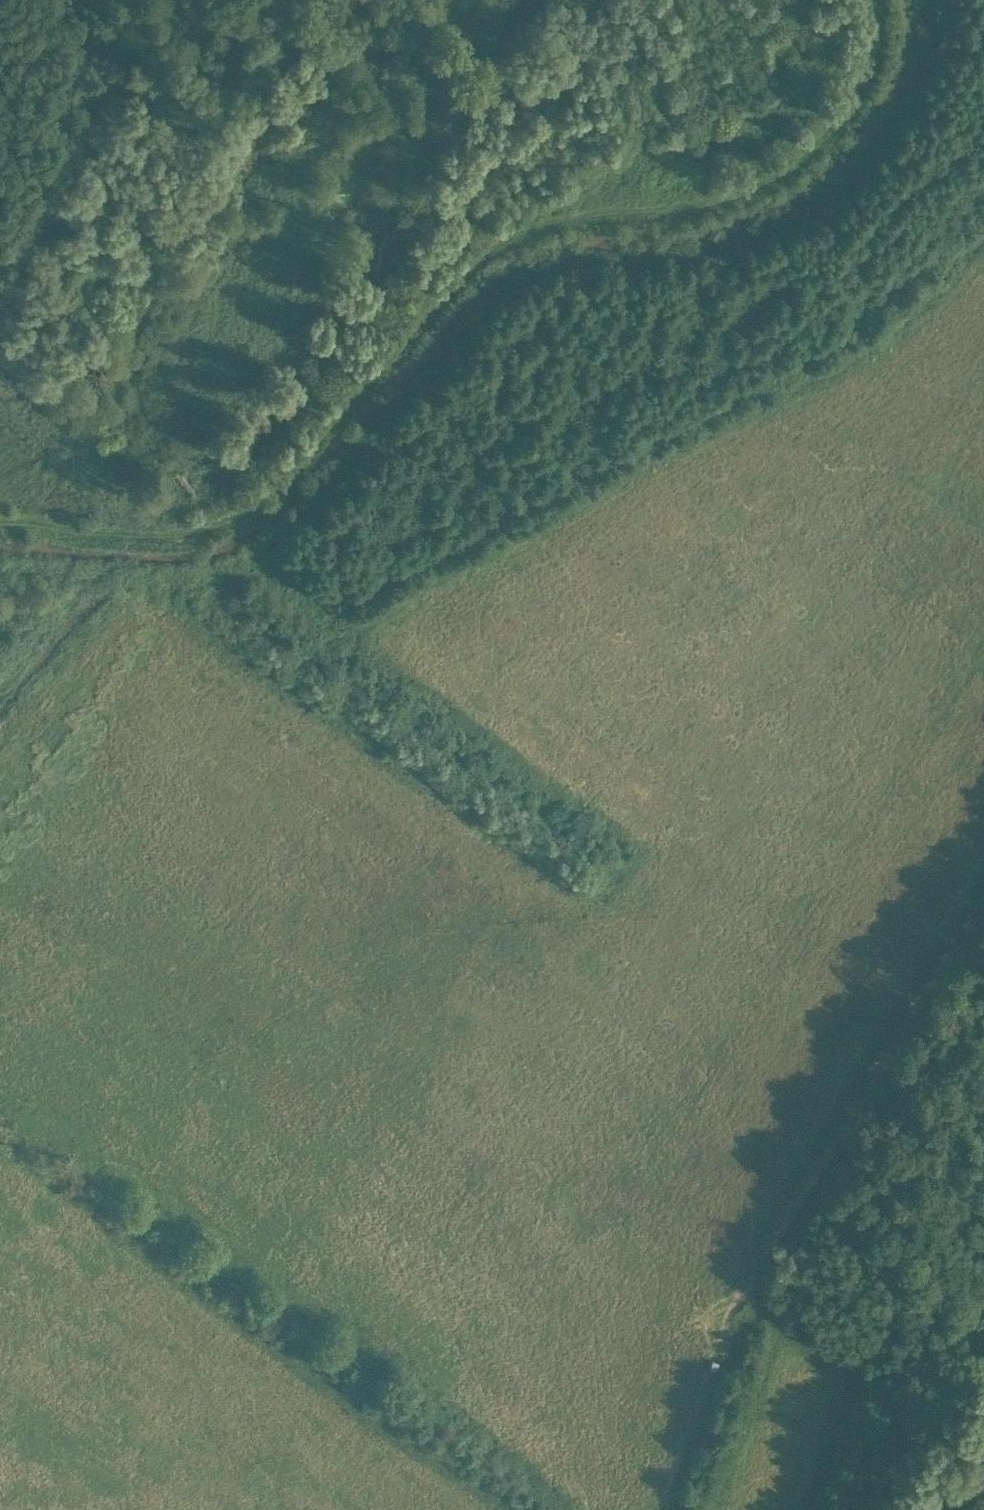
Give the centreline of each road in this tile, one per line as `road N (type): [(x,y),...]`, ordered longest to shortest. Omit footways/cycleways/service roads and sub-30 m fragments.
road 1 (track): [(0,524),(156,539),(250,510),(454,289),(501,253),(543,231),(683,217),(764,192),(820,147),(883,50),(882,0)]
road 2 (track): [(668,1494),(722,1319),(757,1243),(983,882)]

